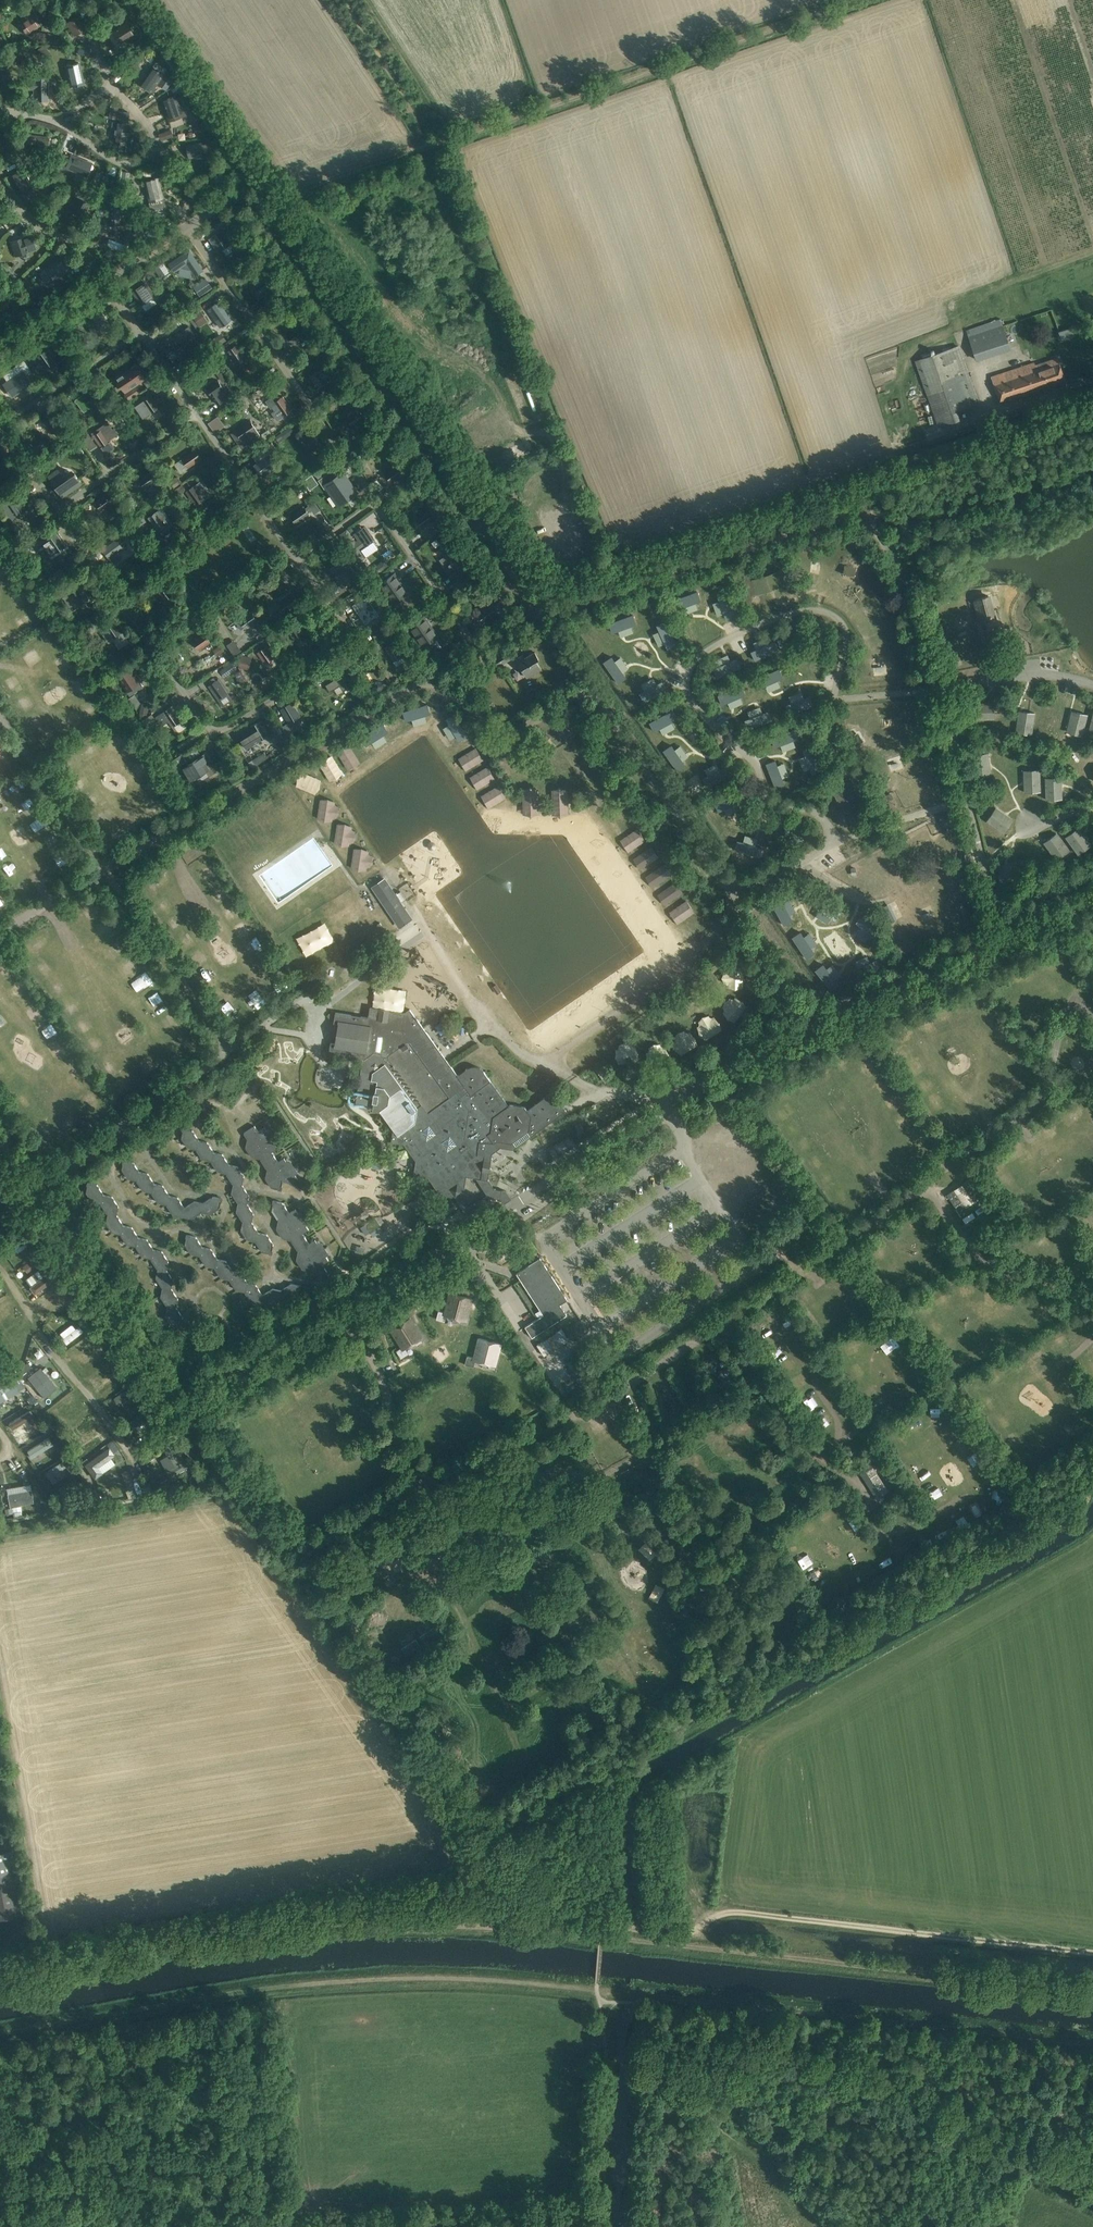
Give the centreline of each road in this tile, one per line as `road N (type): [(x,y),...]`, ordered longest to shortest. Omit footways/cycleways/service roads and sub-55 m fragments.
road 1 (residential): [(738,892),(595,698),(577,696),(499,739),(462,694),(433,684),(416,686),(0,934)]
road 2 (residential): [(835,843),(874,827),(831,741),(843,624),(810,610),(707,651),(686,681),(698,712),(753,763),(766,803),(823,820)]
road 3 (track): [(0,2035),(239,1995),(402,1979),(598,1992)]
road 4 (residential): [(540,614),(252,200),(227,198),(189,226)]
road 5 (unclassified): [(507,1210),(734,1065),(1004,938)]
road 6 (unclassified): [(936,690),(892,555),(854,517),(540,614)]
road 7 (track): [(1092,1991),(617,1939),(603,1926)]
road 8 (track): [(598,1992),(1092,2044)]
road 9 (track): [(851,0),(452,135)]
road 10 (residential): [(148,649),(201,728),(222,729),(355,647),(297,559)]
road 11 (residential): [(507,1210),(216,1398),(192,1405)]
road 12 (residential): [(32,1187),(307,997)]
road 13 (residential): [(376,501),(189,226)]
road 14 (residential): [(192,1405),(188,1422),(143,1451),(127,1448),(0,1270)]
road 15 (residential): [(192,1405),(173,1394),(32,1187)]
road 16 (track): [(330,2226),(599,2206)]
road 17 (unclassified): [(1004,938),(936,690)]
road 18 (residential): [(107,87),(151,131),(148,153),(114,161),(62,121)]
road 19 (residential): [(250,490),(113,597)]
road 20 (residential): [(288,546),(148,649)]
road 21 (residential): [(198,413),(53,508)]
road 22 (residential): [(0,424),(139,329)]
road 23 (residential): [(472,639),(376,501)]
road 24 (residential): [(936,690),(1040,677),(1092,684)]
road 25 (residential): [(106,282),(76,246),(28,218),(0,182)]
road 26 (residential): [(106,282),(0,352)]

